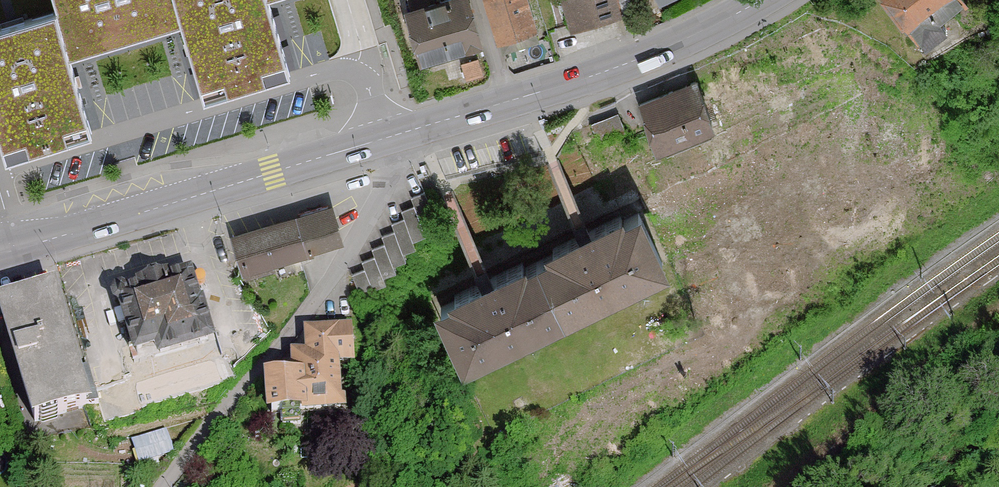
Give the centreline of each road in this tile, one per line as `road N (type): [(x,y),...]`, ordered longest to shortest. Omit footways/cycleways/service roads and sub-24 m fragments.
road 1 (residential): [(166,486),(331,289),(381,195),(386,141)]
road 2 (secondary): [(765,0),(658,53),(386,141)]
road 3 (secondary): [(386,141),(0,251)]

